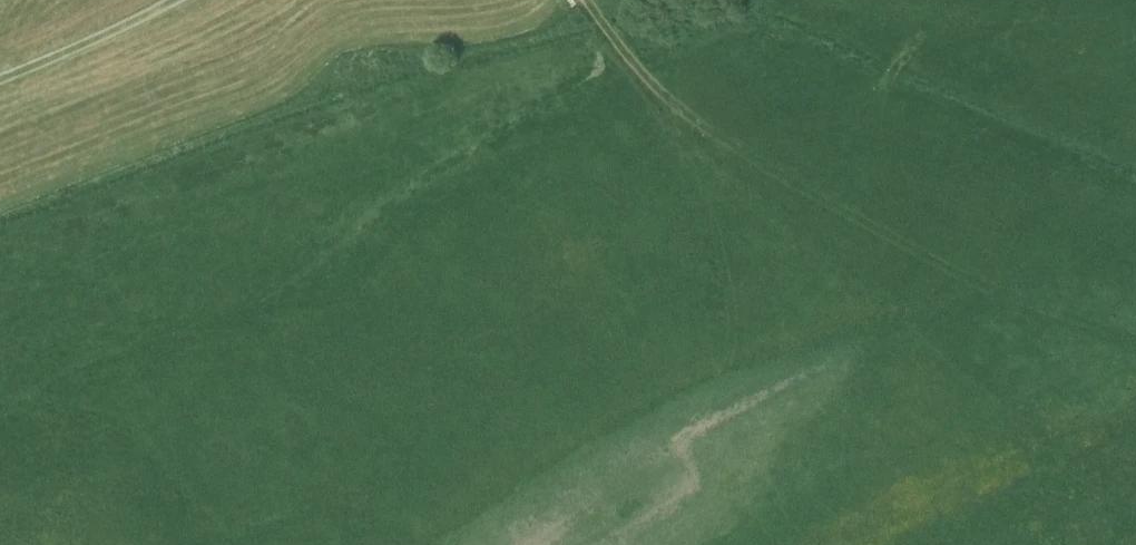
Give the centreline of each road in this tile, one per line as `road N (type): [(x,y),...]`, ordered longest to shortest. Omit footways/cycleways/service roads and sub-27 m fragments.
road 1 (track): [(1135,510),(660,102),(590,0)]
road 2 (track): [(172,0),(0,80)]

